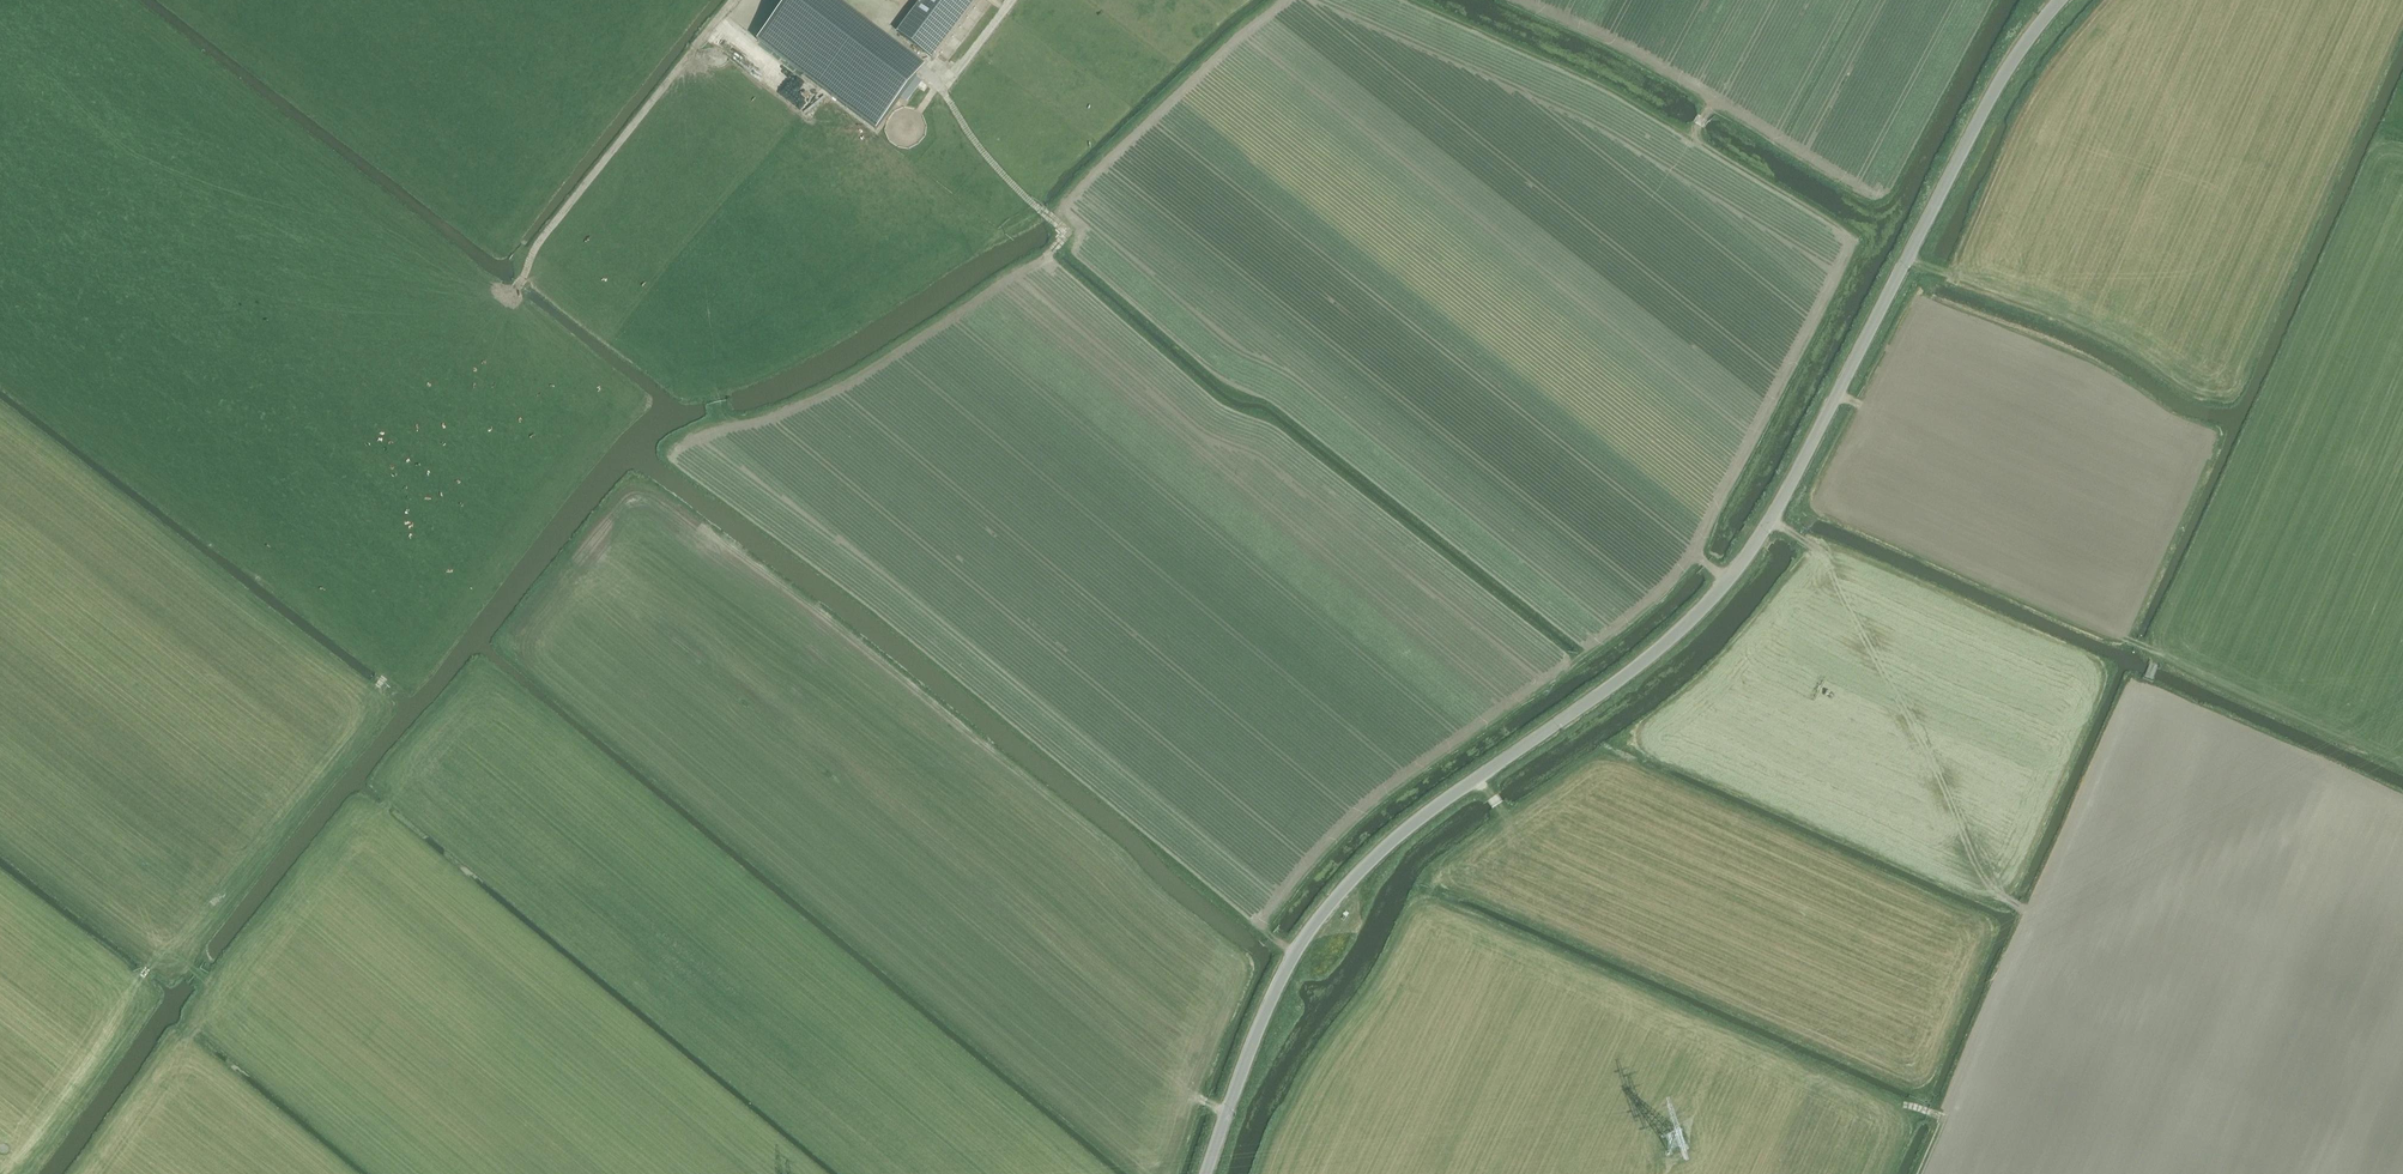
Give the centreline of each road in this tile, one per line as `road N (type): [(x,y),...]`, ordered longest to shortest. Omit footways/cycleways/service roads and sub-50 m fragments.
road 1 (tertiary): [(1209,1173),(1263,1014),(1290,960),(1331,908),(1376,858),(1704,613),(1756,548),(1996,94),(2064,0)]
road 2 (track): [(509,297),(540,240),(736,0)]
road 3 (track): [(861,0),(887,36),(948,76),(1007,0)]
road 4 (track): [(948,76),(954,104),(991,160),(1069,233)]

